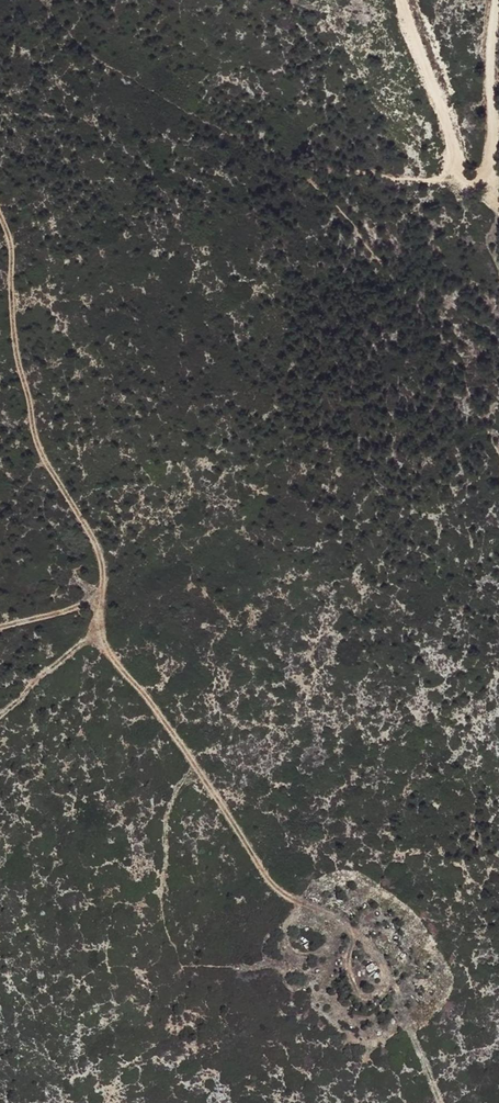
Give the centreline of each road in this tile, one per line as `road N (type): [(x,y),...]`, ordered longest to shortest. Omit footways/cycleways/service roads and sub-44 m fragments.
road 1 (track): [(0,216),(37,446),(103,556),(107,652),(163,715),(283,893),(364,937),(387,960),(390,974)]
road 2 (track): [(403,0),(458,170),(481,179),(491,171),(495,0)]

